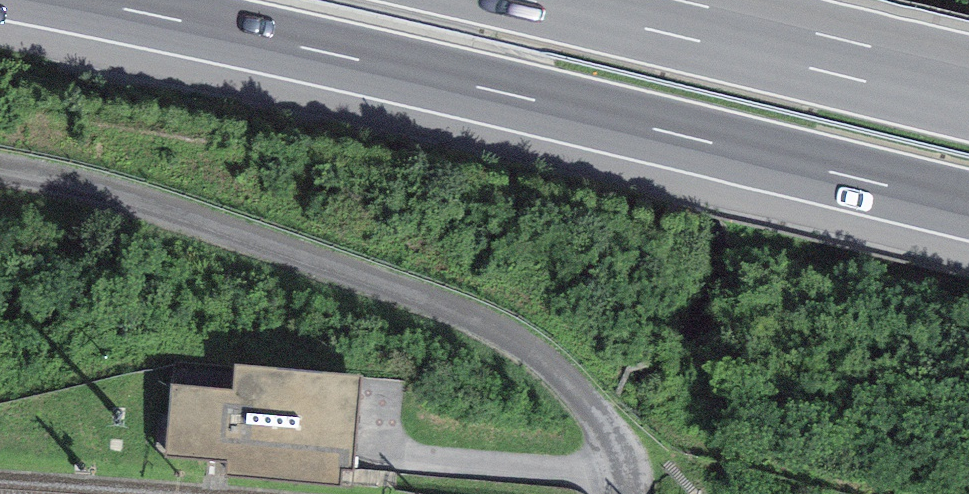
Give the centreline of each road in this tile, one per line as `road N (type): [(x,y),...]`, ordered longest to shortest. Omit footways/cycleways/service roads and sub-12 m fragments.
road 1 (motorway): [(77,0),(968,205)]
road 2 (unclassified): [(0,166),(98,189),(489,325),(555,368),(598,412),(615,450),(622,493)]
road 3 (motorway): [(968,88),(603,0)]

